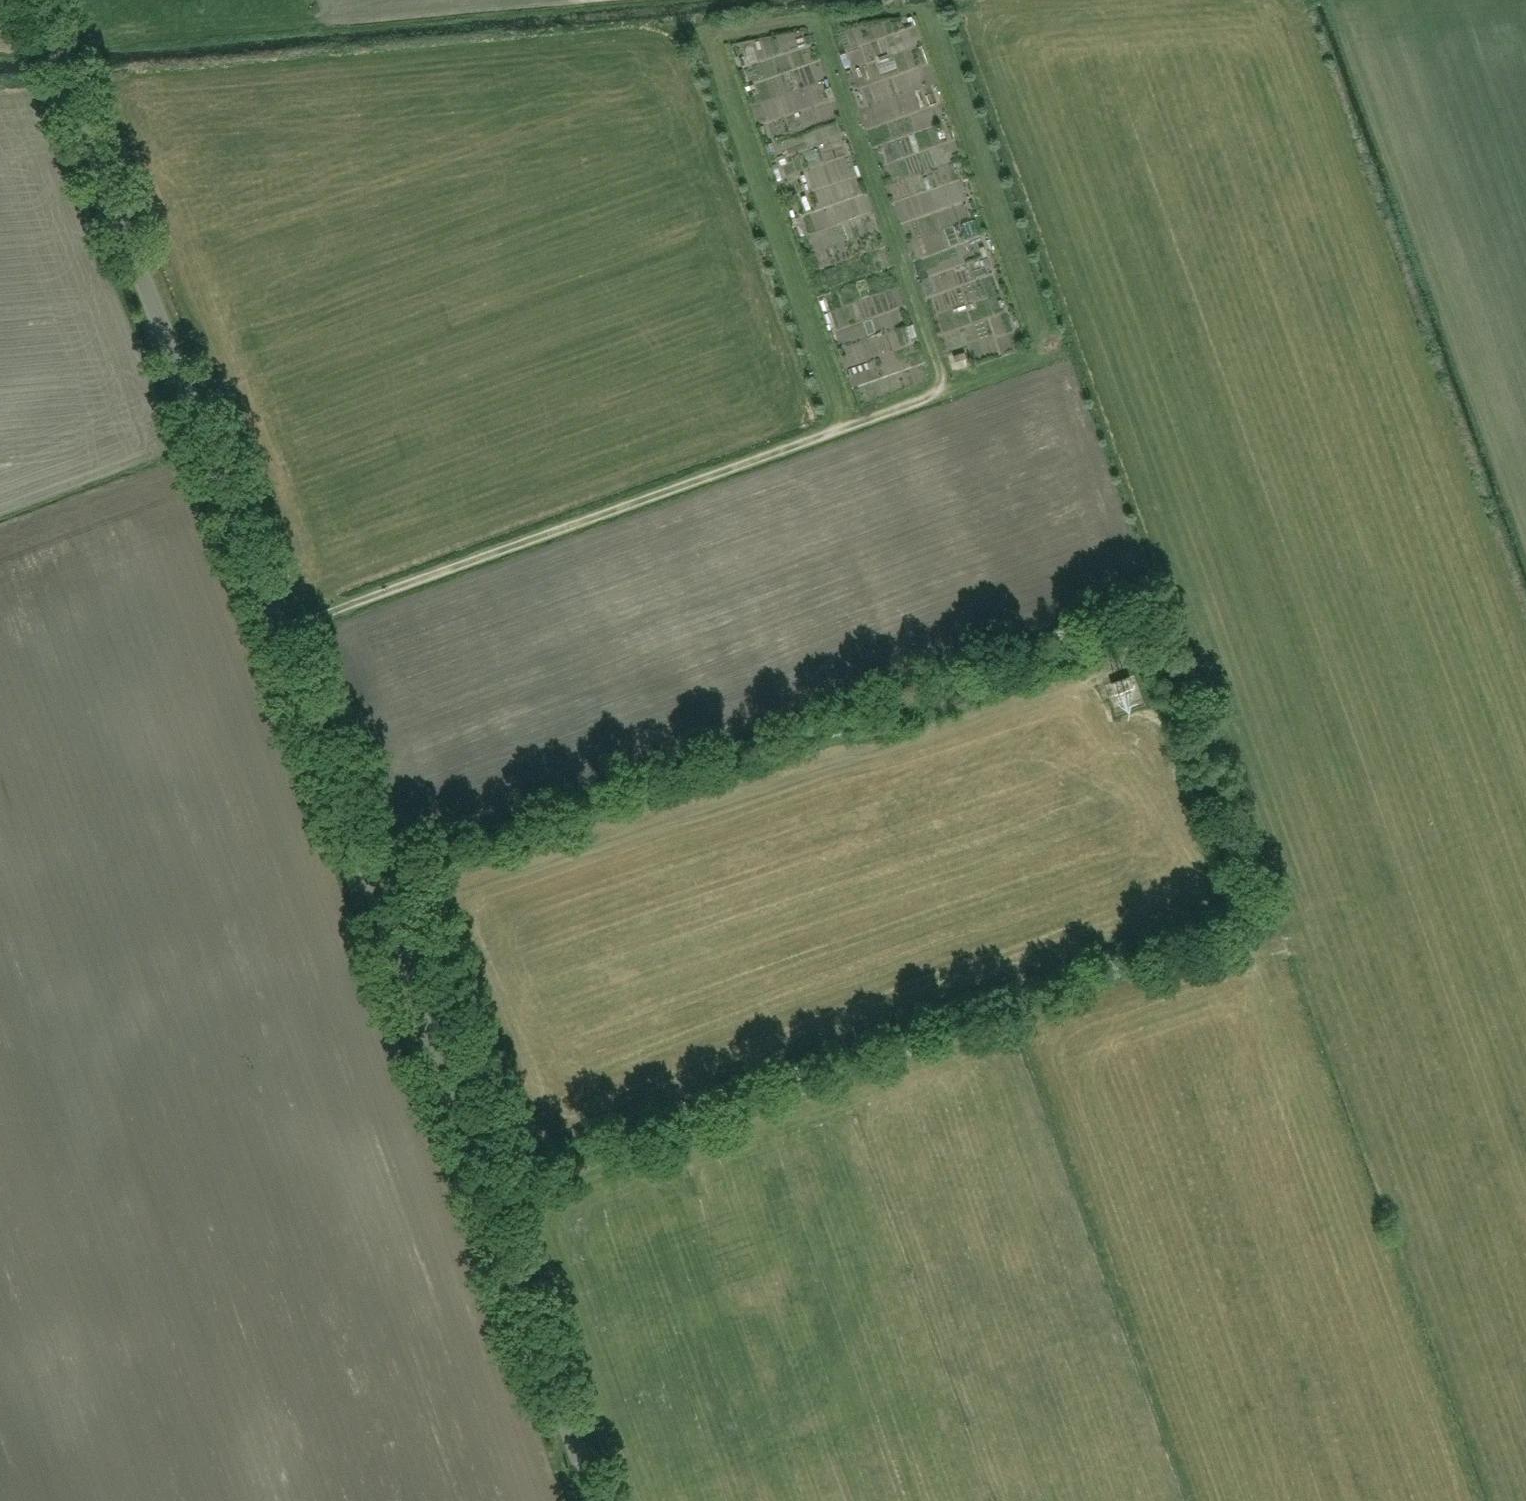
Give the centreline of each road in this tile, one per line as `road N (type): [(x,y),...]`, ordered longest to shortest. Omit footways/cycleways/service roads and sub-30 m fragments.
road 1 (unclassified): [(594,1500),(440,1064),(36,0)]

